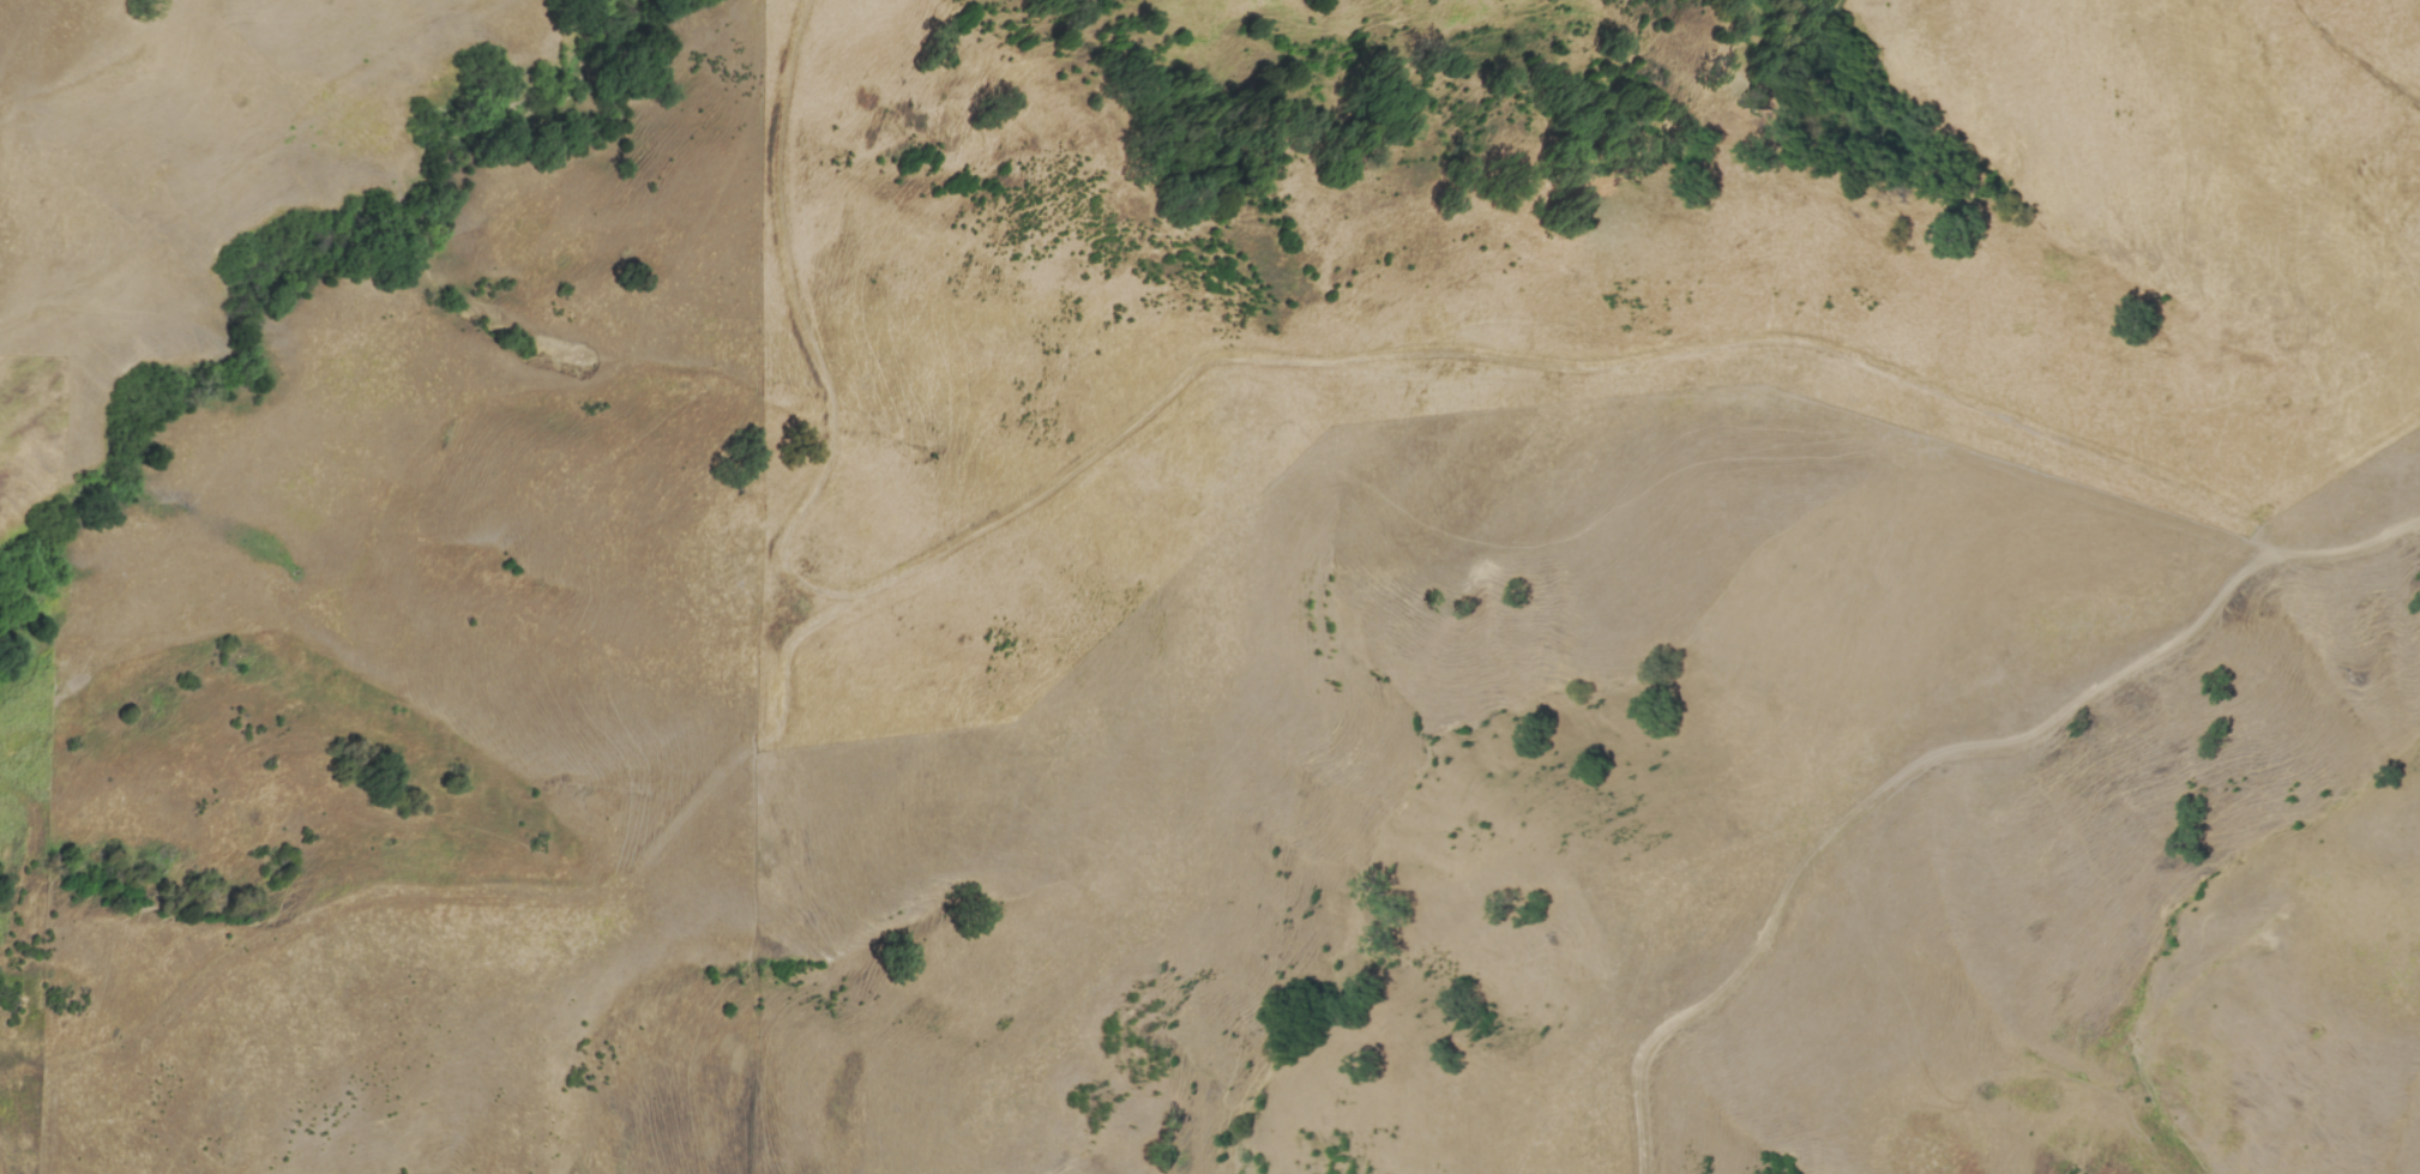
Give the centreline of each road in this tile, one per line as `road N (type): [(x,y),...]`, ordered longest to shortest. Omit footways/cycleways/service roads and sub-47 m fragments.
road 1 (track): [(757,747),(618,884),(585,895),(389,890),(264,941)]

